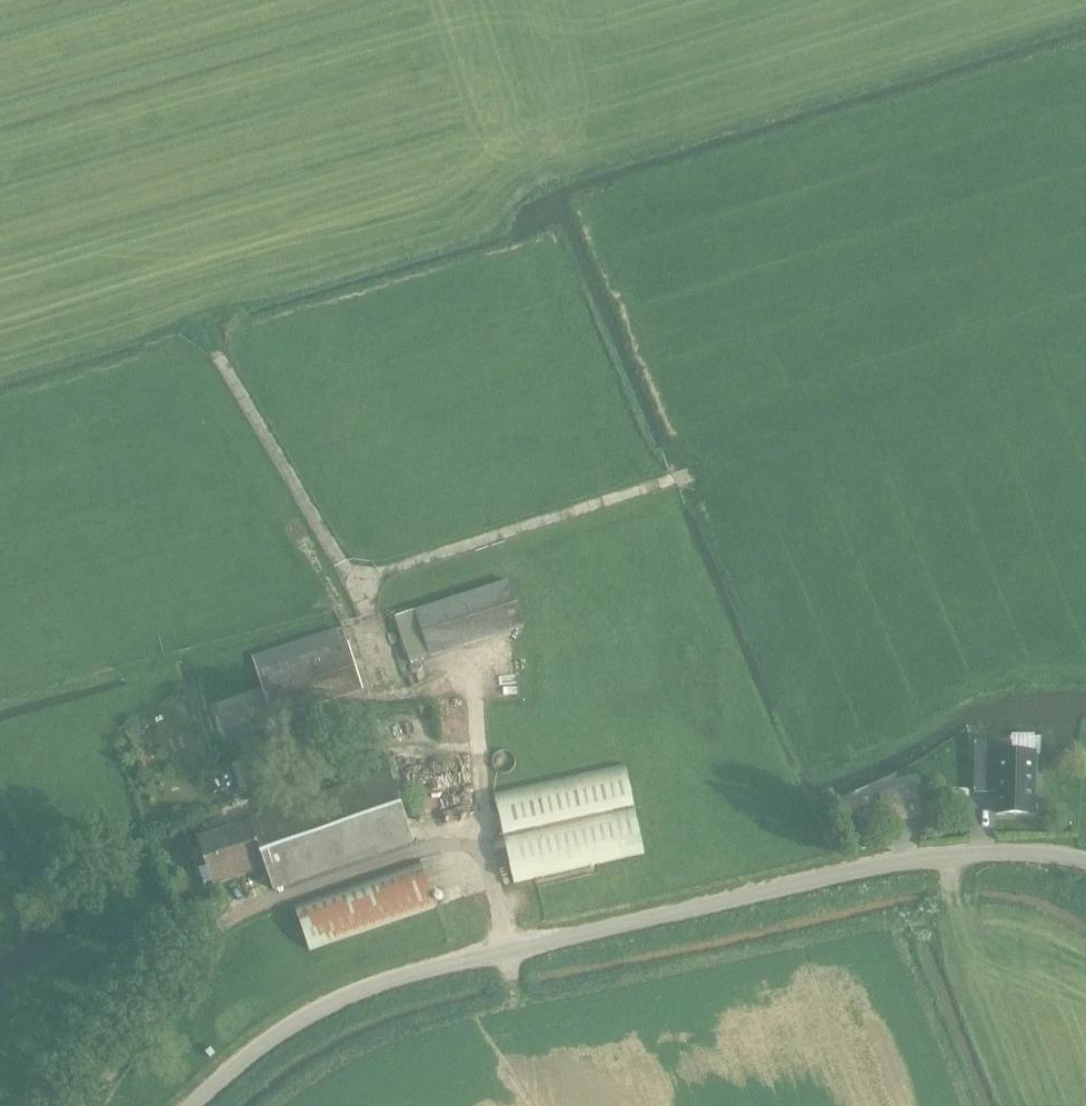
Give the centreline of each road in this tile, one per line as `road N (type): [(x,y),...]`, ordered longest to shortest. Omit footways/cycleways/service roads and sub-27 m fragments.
road 1 (unclassified): [(194,1105),(301,1020),(412,973),(954,855),(1085,868)]

